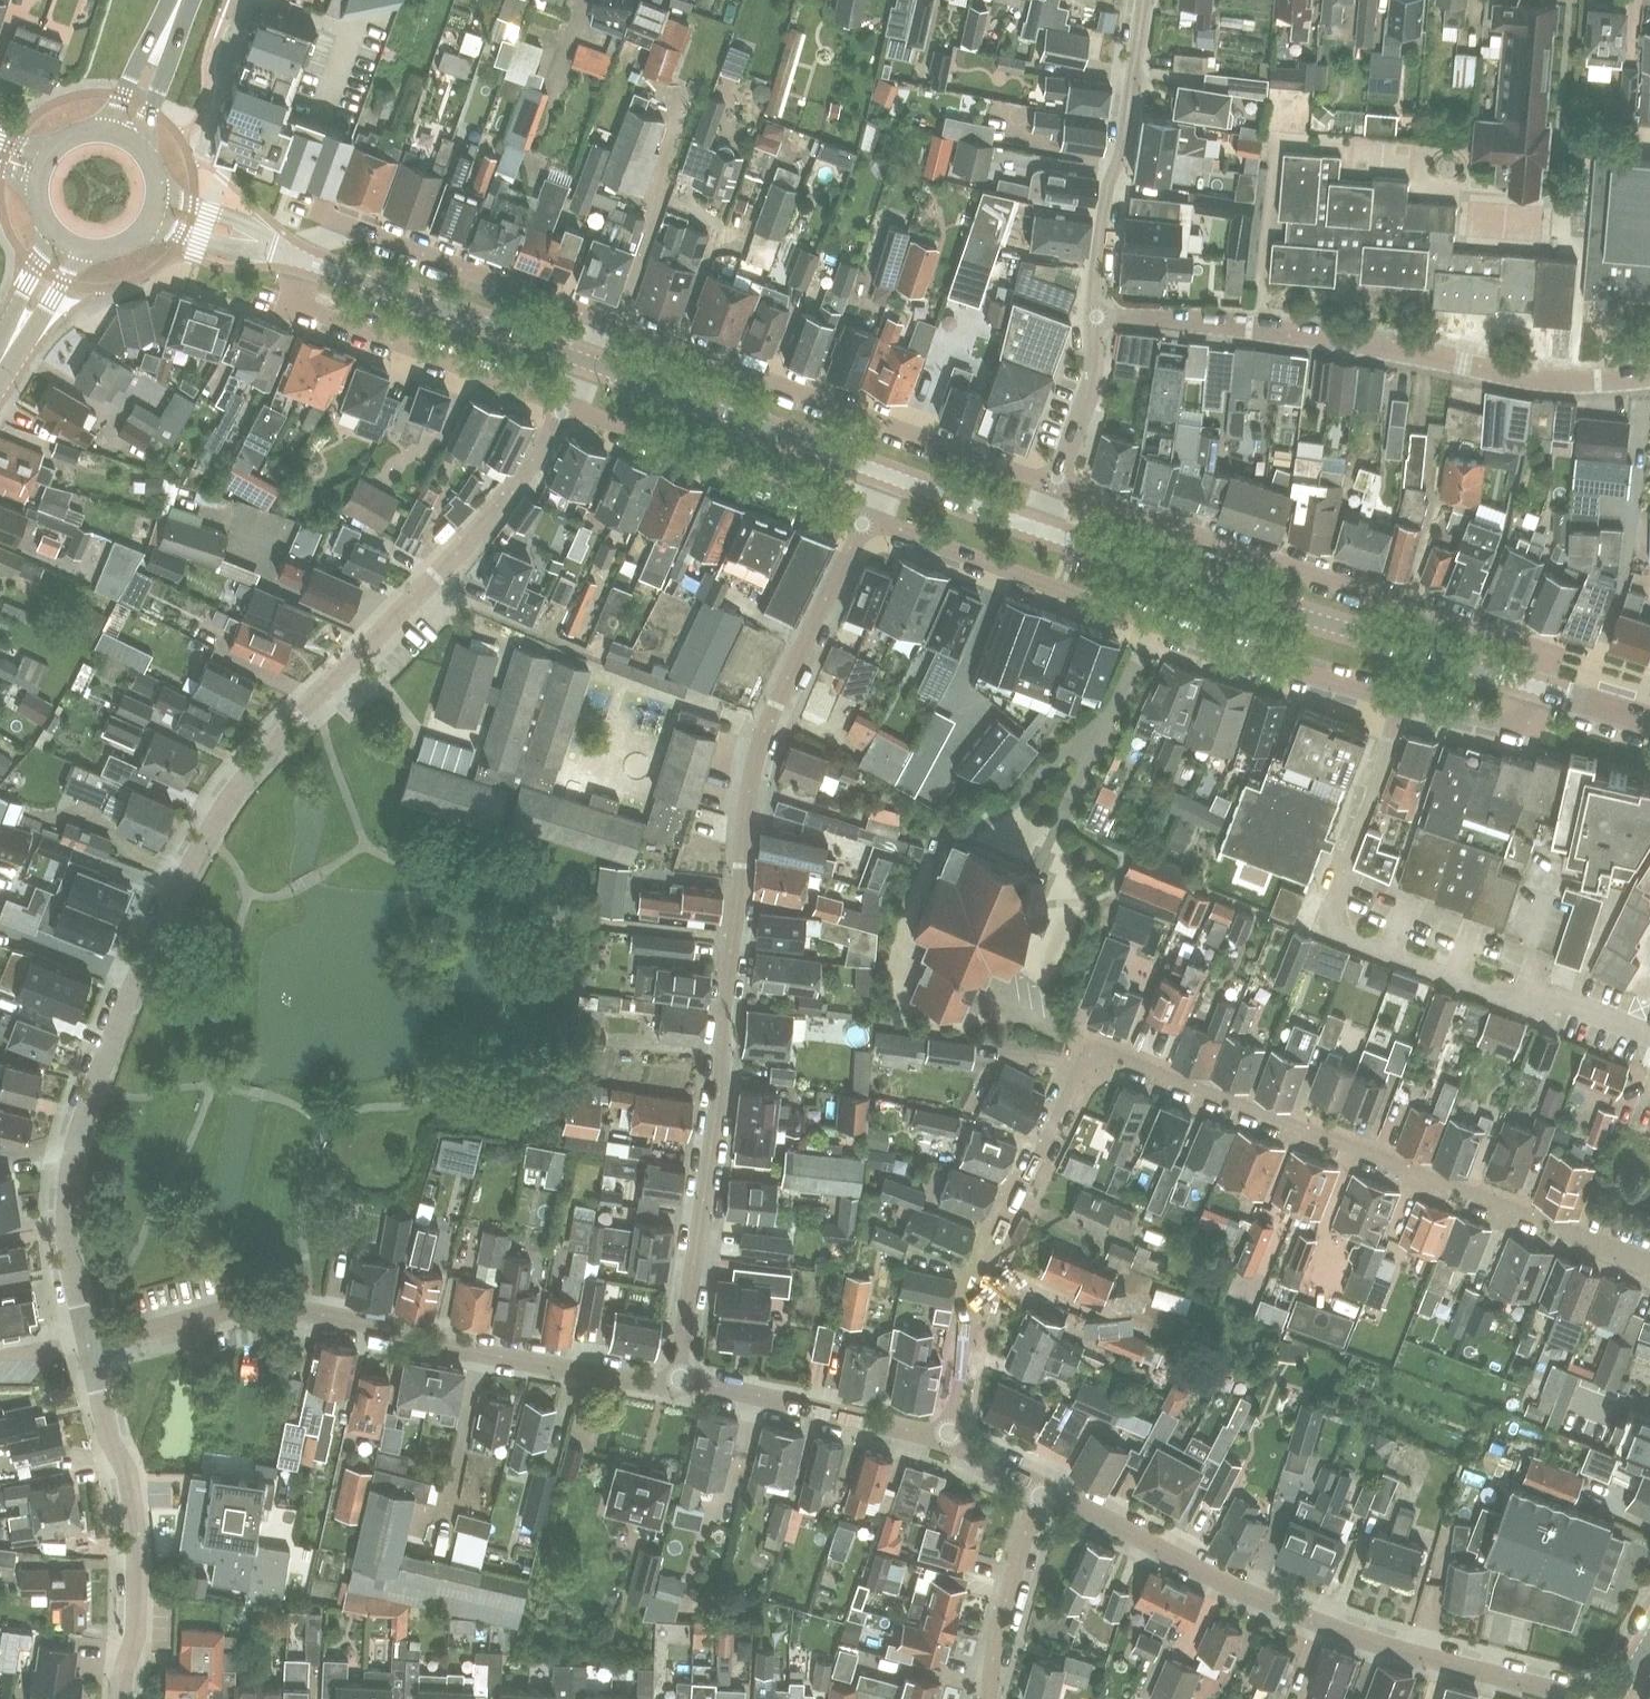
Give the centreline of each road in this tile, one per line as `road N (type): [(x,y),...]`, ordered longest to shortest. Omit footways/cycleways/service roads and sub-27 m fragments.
road 1 (residential): [(89,1341),(70,1191),(81,1135),(172,891),(224,804),(498,513),(566,407)]
road 2 (residential): [(947,1440),(990,1258),(1079,1071),(1104,1055),(1649,1263)]
road 3 (residential): [(676,1380),(745,821),(772,742),(870,518)]
road 4 (residential): [(676,1380),(479,1351),(265,1307),(89,1341)]
road 5 (residential): [(1649,1035),(1555,996),(1510,999),(1340,936),(1329,910),(1401,702)]
road 6 (residential): [(1571,1698),(1363,1640),(1046,1493)]
road 7 (residential): [(870,518),(1237,652),(1401,702)]
road 8 (residential): [(1540,688),(1552,649),(1062,486)]
road 9 (residential): [(1099,320),(1331,341),(1503,379),(1649,378)]
road 10 (tertiary): [(1540,688),(1046,534)]
road 11 (residential): [(1062,486),(607,320)]
road 12 (residential): [(120,1698),(135,1634),(137,1529),(89,1341)]
road 13 (residential): [(1155,0),(1128,154),(1112,189),(1099,320)]
road 14 (residential): [(566,407),(870,518)]
road 15 (tertiary): [(887,476),(589,361)]
road 16 (tertiary): [(589,361),(306,261)]
road 17 (residential): [(297,306),(566,407)]
road 18 (residential): [(947,1440),(676,1380)]
road 19 (residential): [(607,320),(348,225)]
road 20 (residential): [(991,1698),(1024,1546),(1046,1493)]
road 21 (residential): [(1062,486),(1097,375),(1099,320)]
road 22 (tertiary): [(1046,534),(887,476)]
road 23 (residential): [(1401,702),(1526,726),(1540,688)]
road 24 (tertiary): [(306,261),(155,207)]
road 25 (secondary): [(120,135),(181,0)]
road 26 (secondary): [(0,360),(70,243)]

